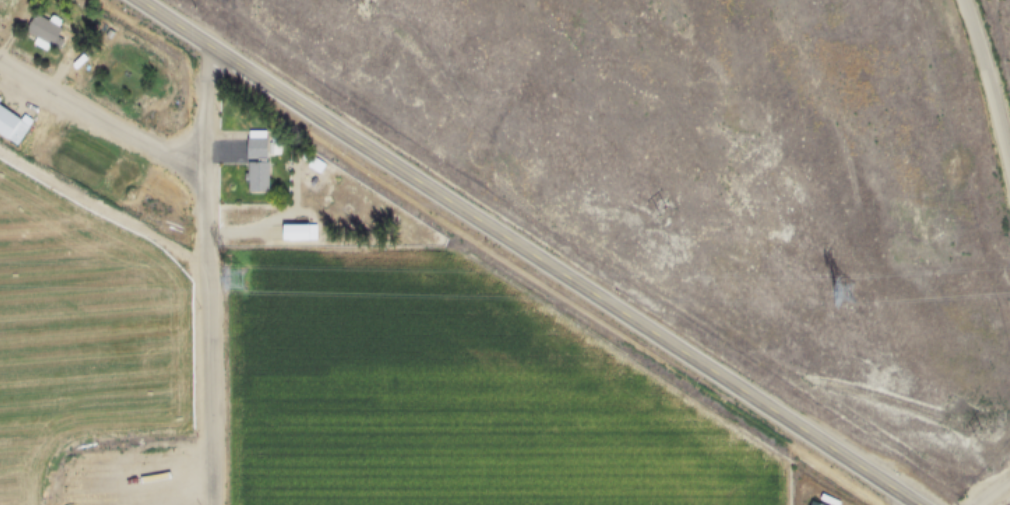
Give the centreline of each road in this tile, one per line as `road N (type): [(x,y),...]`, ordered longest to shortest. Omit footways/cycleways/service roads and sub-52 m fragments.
road 1 (secondary): [(921,504),(138,0)]
road 2 (residential): [(207,504),(207,128),(215,46)]
road 3 (residential): [(0,151),(208,269)]
road 4 (residential): [(208,162),(153,145),(0,60)]
road 5 (residential): [(1009,146),(968,0)]

